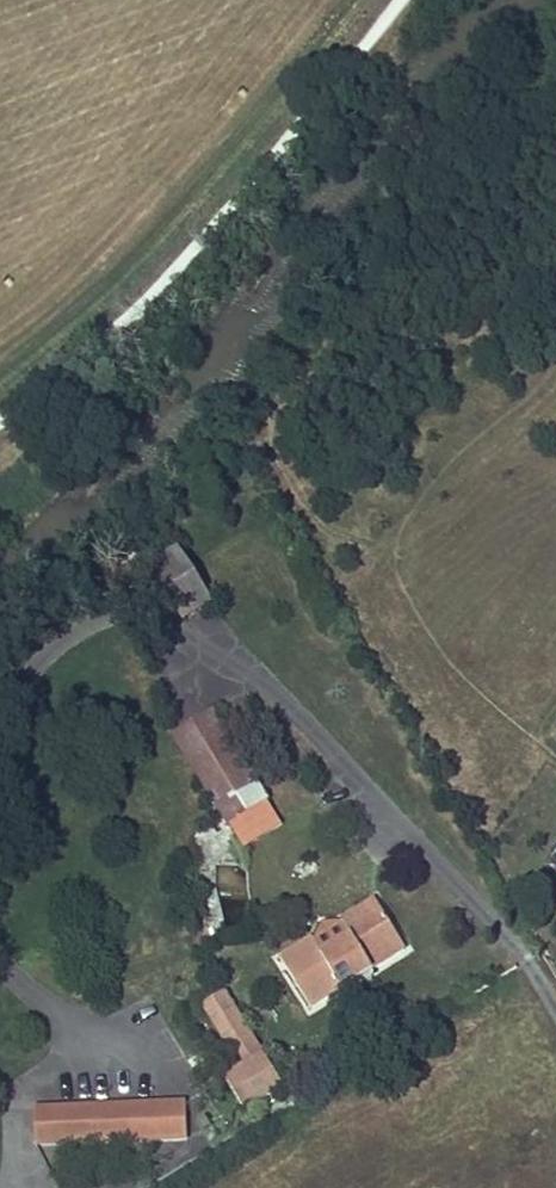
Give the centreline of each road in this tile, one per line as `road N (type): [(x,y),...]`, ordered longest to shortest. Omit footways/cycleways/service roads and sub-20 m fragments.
road 1 (residential): [(191,644),(253,670),(527,959),(555,1007)]
road 2 (residential): [(555,1123),(438,1187)]

